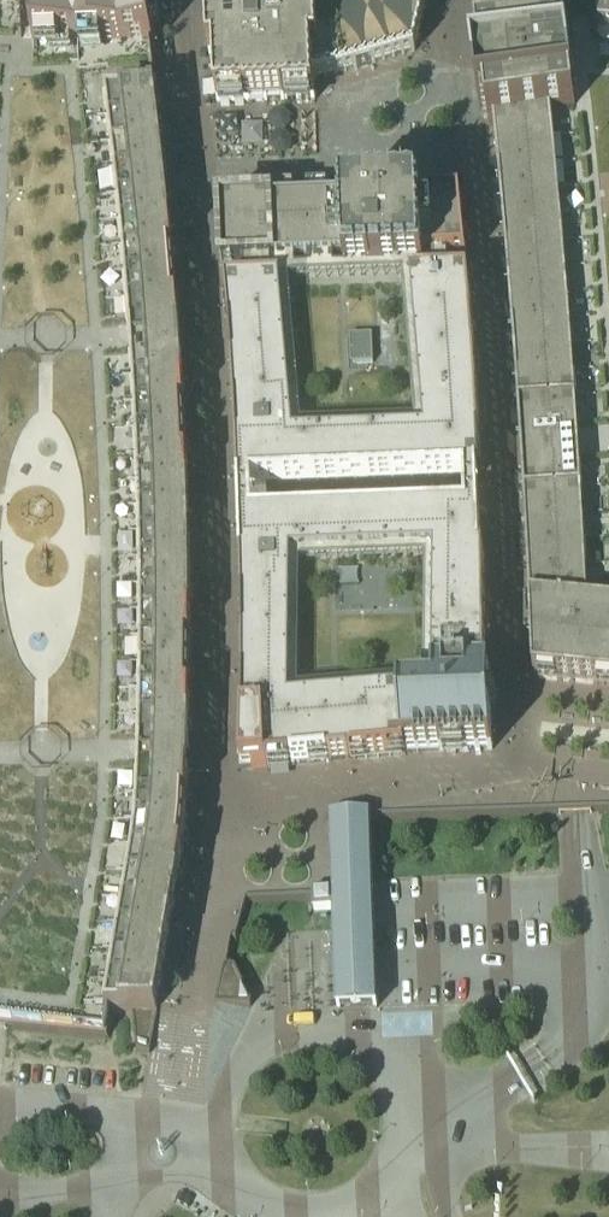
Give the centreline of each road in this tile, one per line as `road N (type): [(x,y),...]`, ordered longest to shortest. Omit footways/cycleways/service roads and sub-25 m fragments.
road 1 (residential): [(395,1151),(397,1100),(383,1068),(352,1041),(311,1029),(268,1038),(235,1066),(216,1127)]
road 2 (residential): [(226,1164),(252,1195),(299,1213),(365,1191),(395,1151)]
road 3 (residential): [(608,1164),(453,1134)]
road 4 (residential): [(135,1111),(64,1103),(0,1113)]
road 5 (residential): [(0,1202),(123,1179)]

